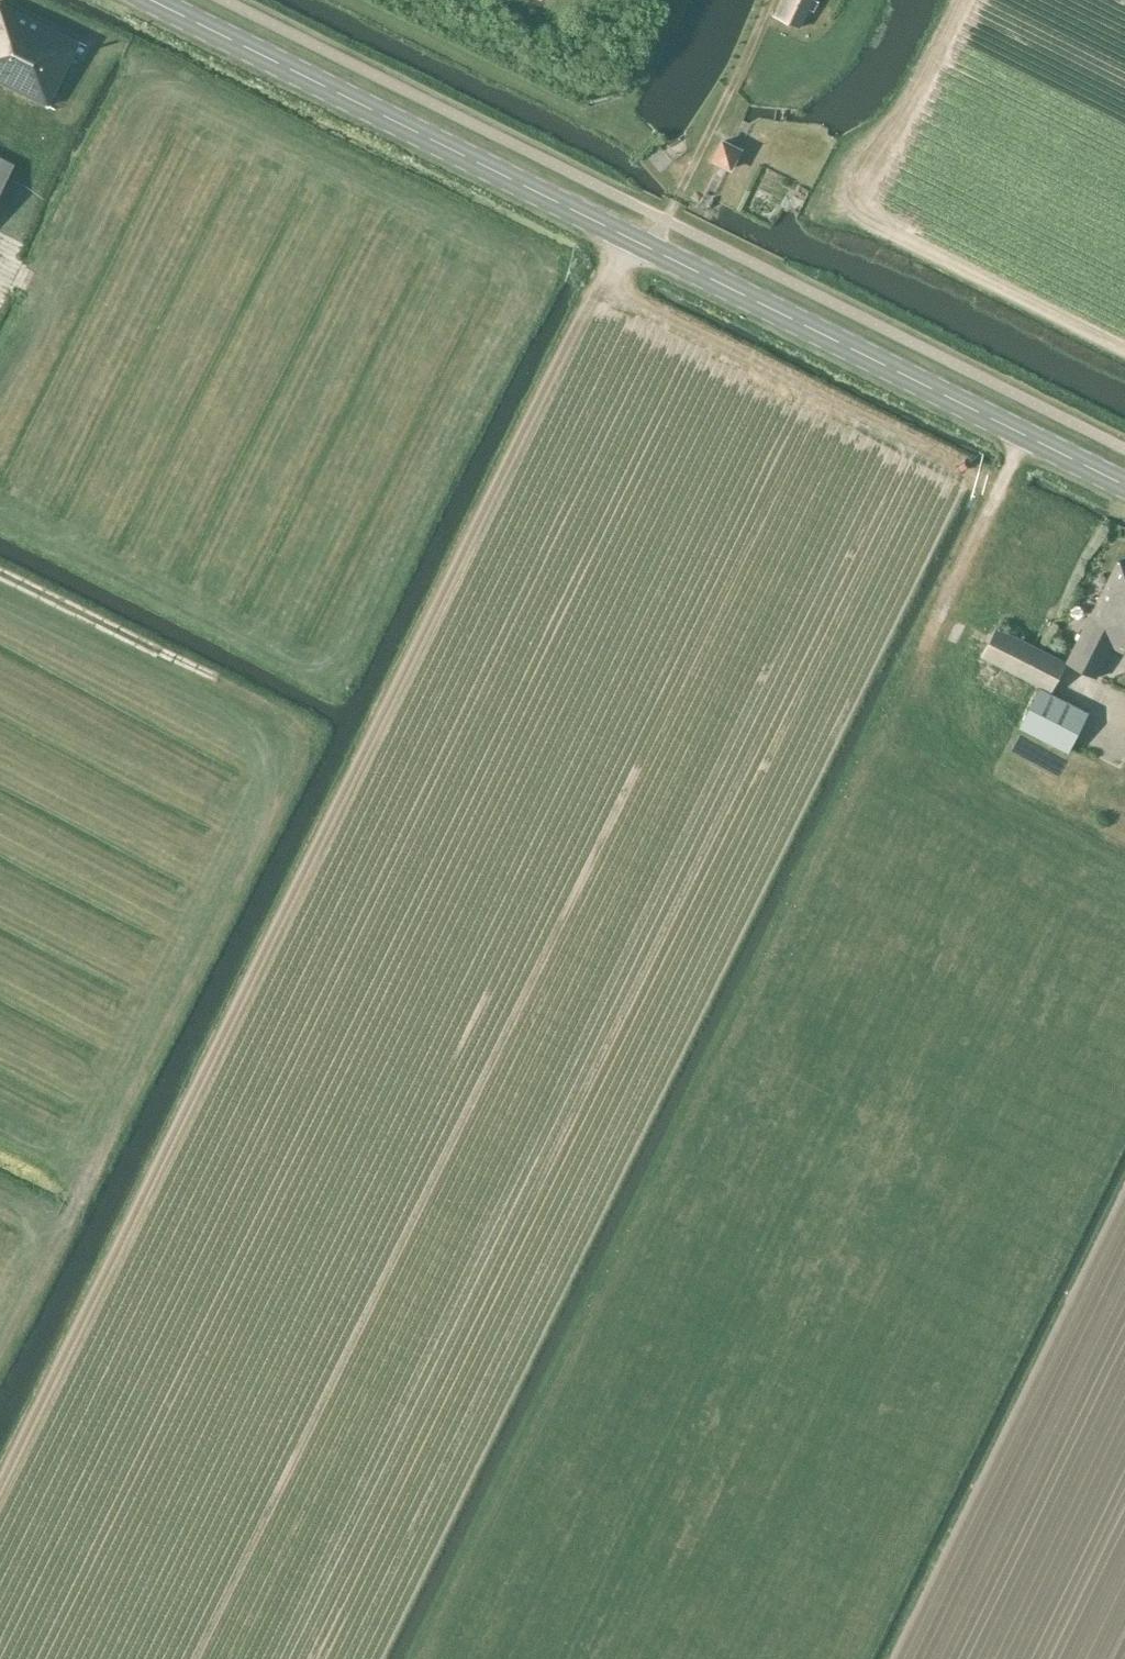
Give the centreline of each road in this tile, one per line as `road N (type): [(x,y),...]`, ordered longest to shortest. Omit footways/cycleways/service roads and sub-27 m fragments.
road 1 (secondary): [(1124,484),(152,0)]
road 2 (track): [(962,0),(904,112),(864,153),(847,193),(852,204),(1124,344)]

